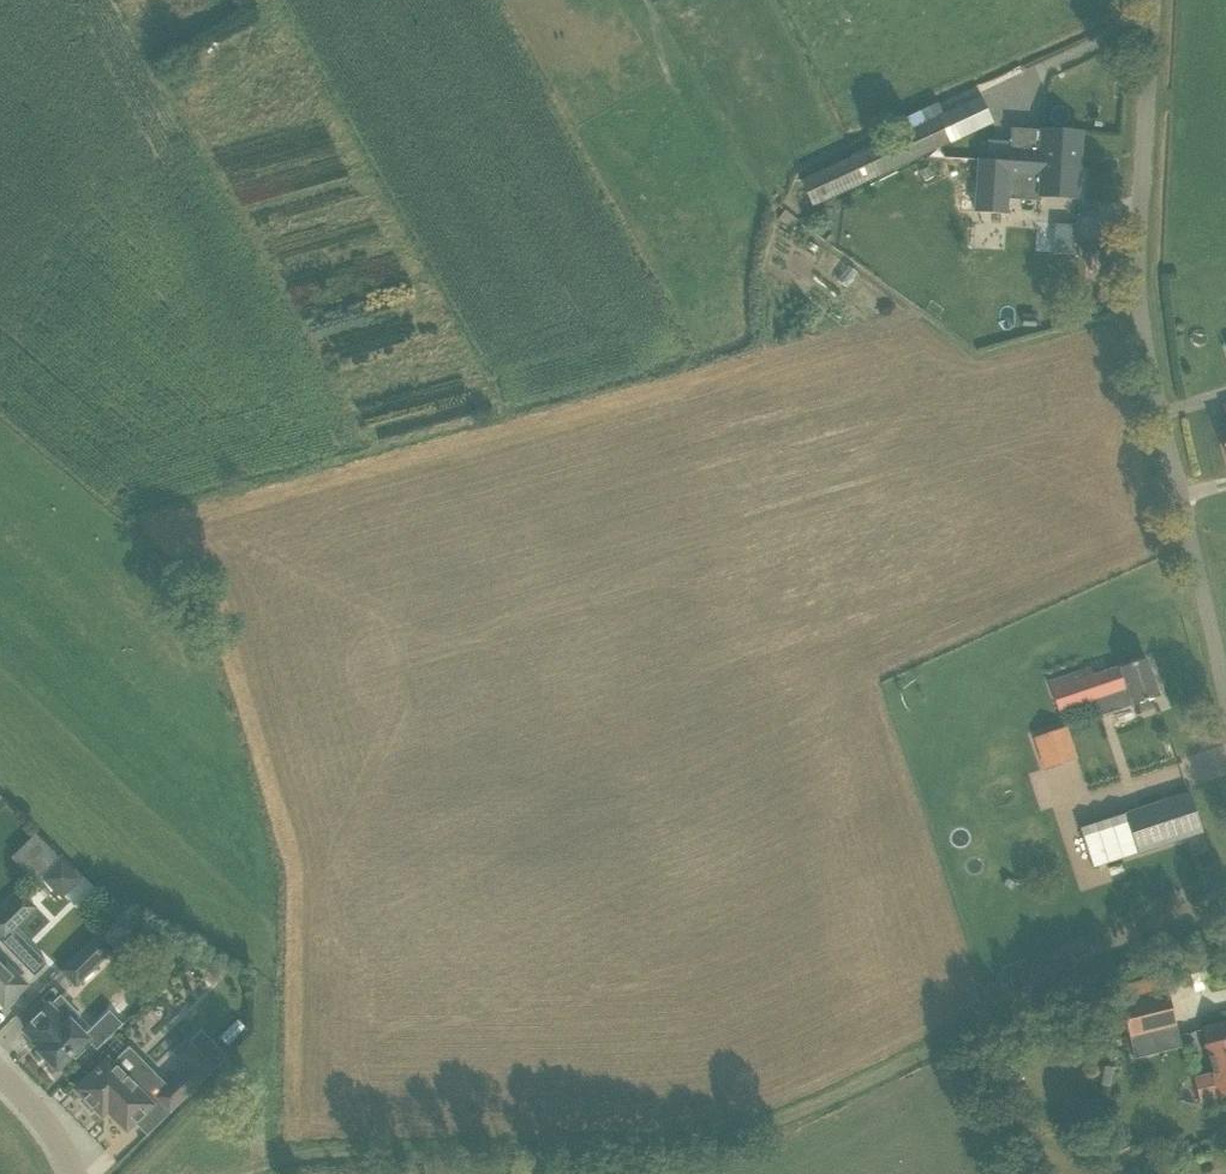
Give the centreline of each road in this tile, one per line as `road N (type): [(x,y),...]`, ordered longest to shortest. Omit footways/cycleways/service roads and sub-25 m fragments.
road 1 (track): [(254,1173),(372,1156),(758,1135),(1225,916)]
road 2 (unclassified): [(1225,698),(1159,434),(1138,317),(1144,0)]

